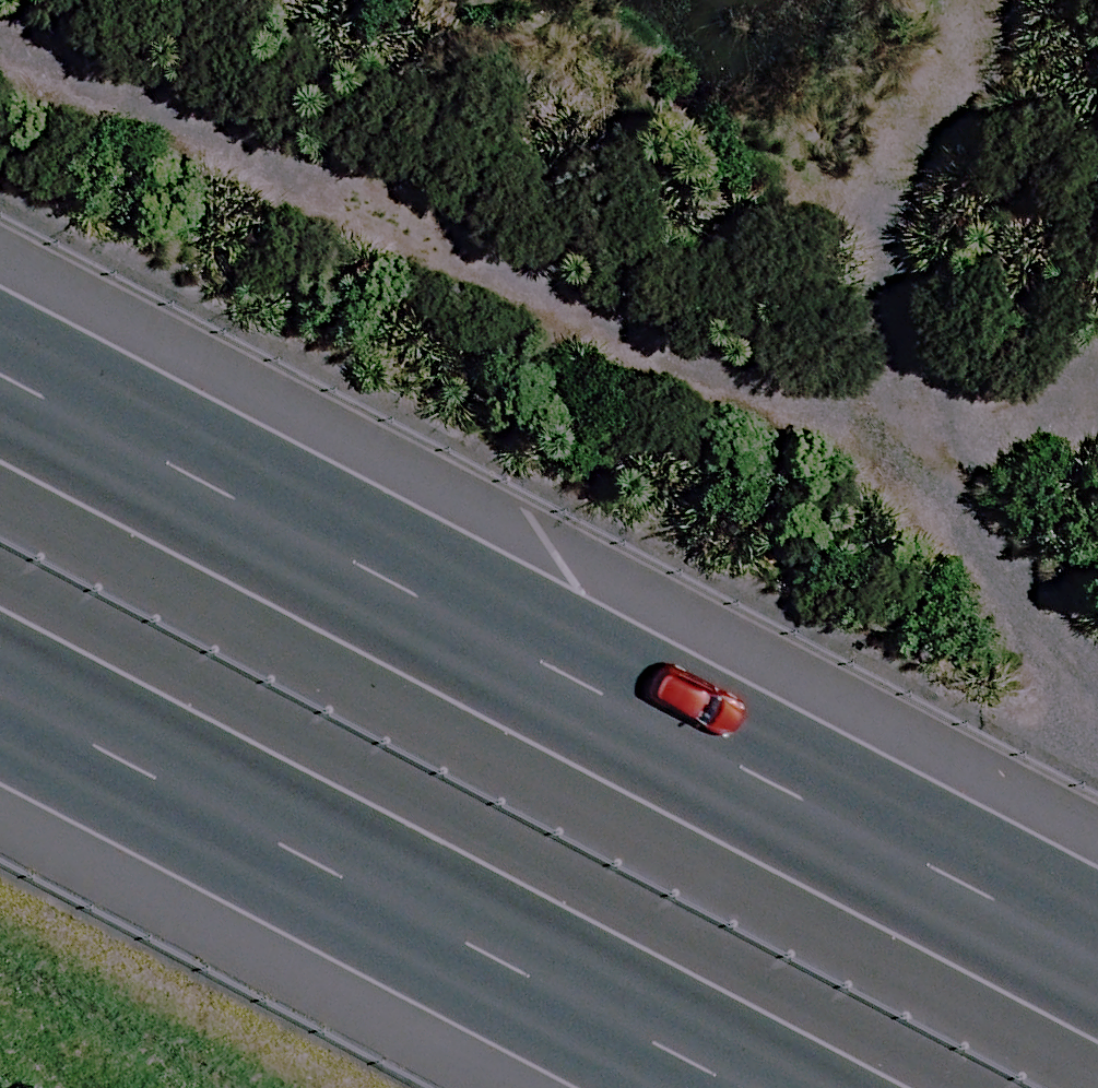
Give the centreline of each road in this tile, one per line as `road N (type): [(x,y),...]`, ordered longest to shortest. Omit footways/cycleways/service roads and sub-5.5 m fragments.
road 1 (track): [(1097,688),(852,436),(0,8)]
road 2 (motorway): [(0,361),(1097,941)]
road 3 (motorway): [(761,1087),(0,686)]
road 4 (track): [(1061,377),(852,436)]

